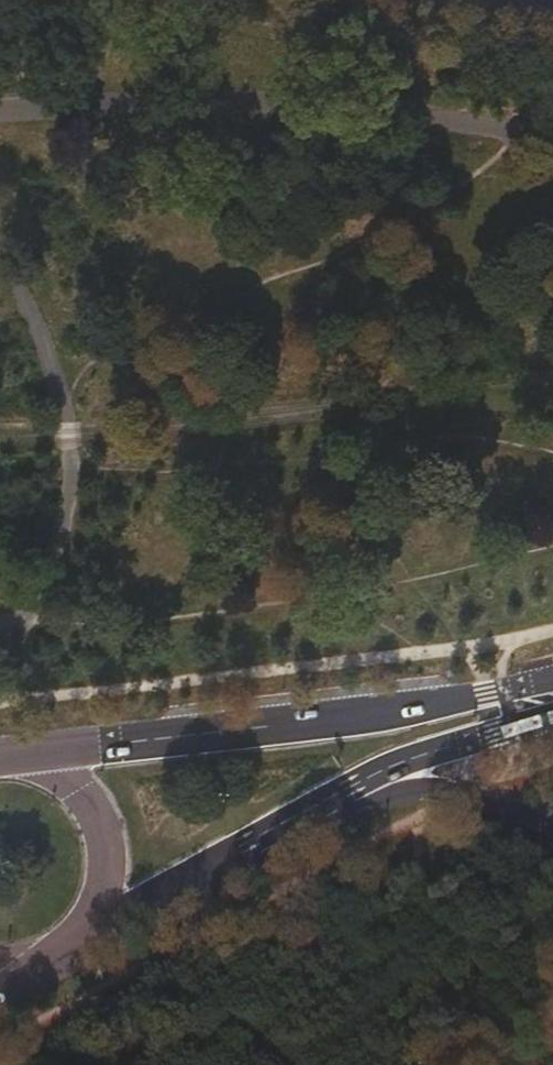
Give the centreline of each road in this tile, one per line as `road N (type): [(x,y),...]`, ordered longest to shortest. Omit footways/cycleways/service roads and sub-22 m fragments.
road 1 (primary): [(552,680),(411,712),(8,757)]
road 2 (primary): [(81,944),(344,801)]
road 3 (primary): [(81,944),(105,889),(102,828),(58,772),(8,757)]
road 4 (primary): [(344,801),(440,750),(552,718)]
road 5 (primary): [(344,801),(385,788),(430,787),(467,793),(552,827)]

